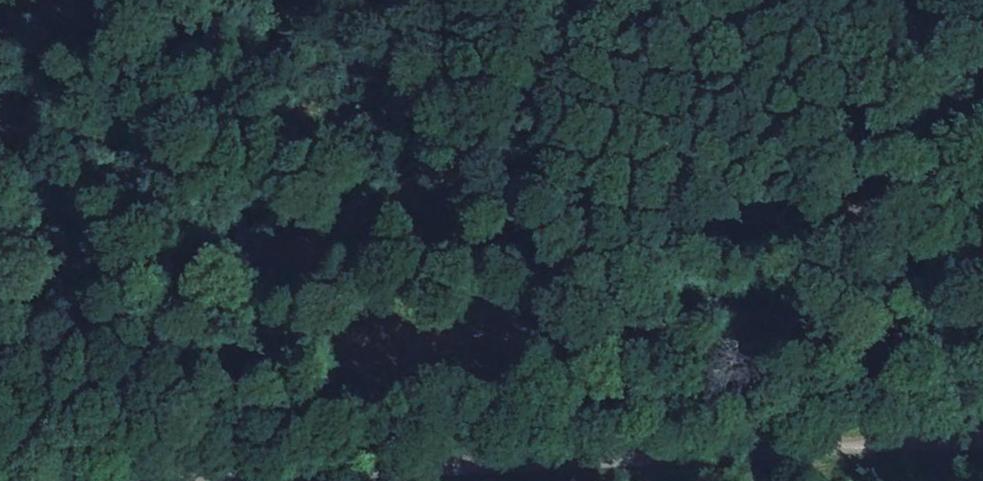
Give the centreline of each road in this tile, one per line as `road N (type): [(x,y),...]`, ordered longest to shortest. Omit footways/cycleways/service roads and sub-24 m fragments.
road 1 (track): [(982,441),(256,480)]

